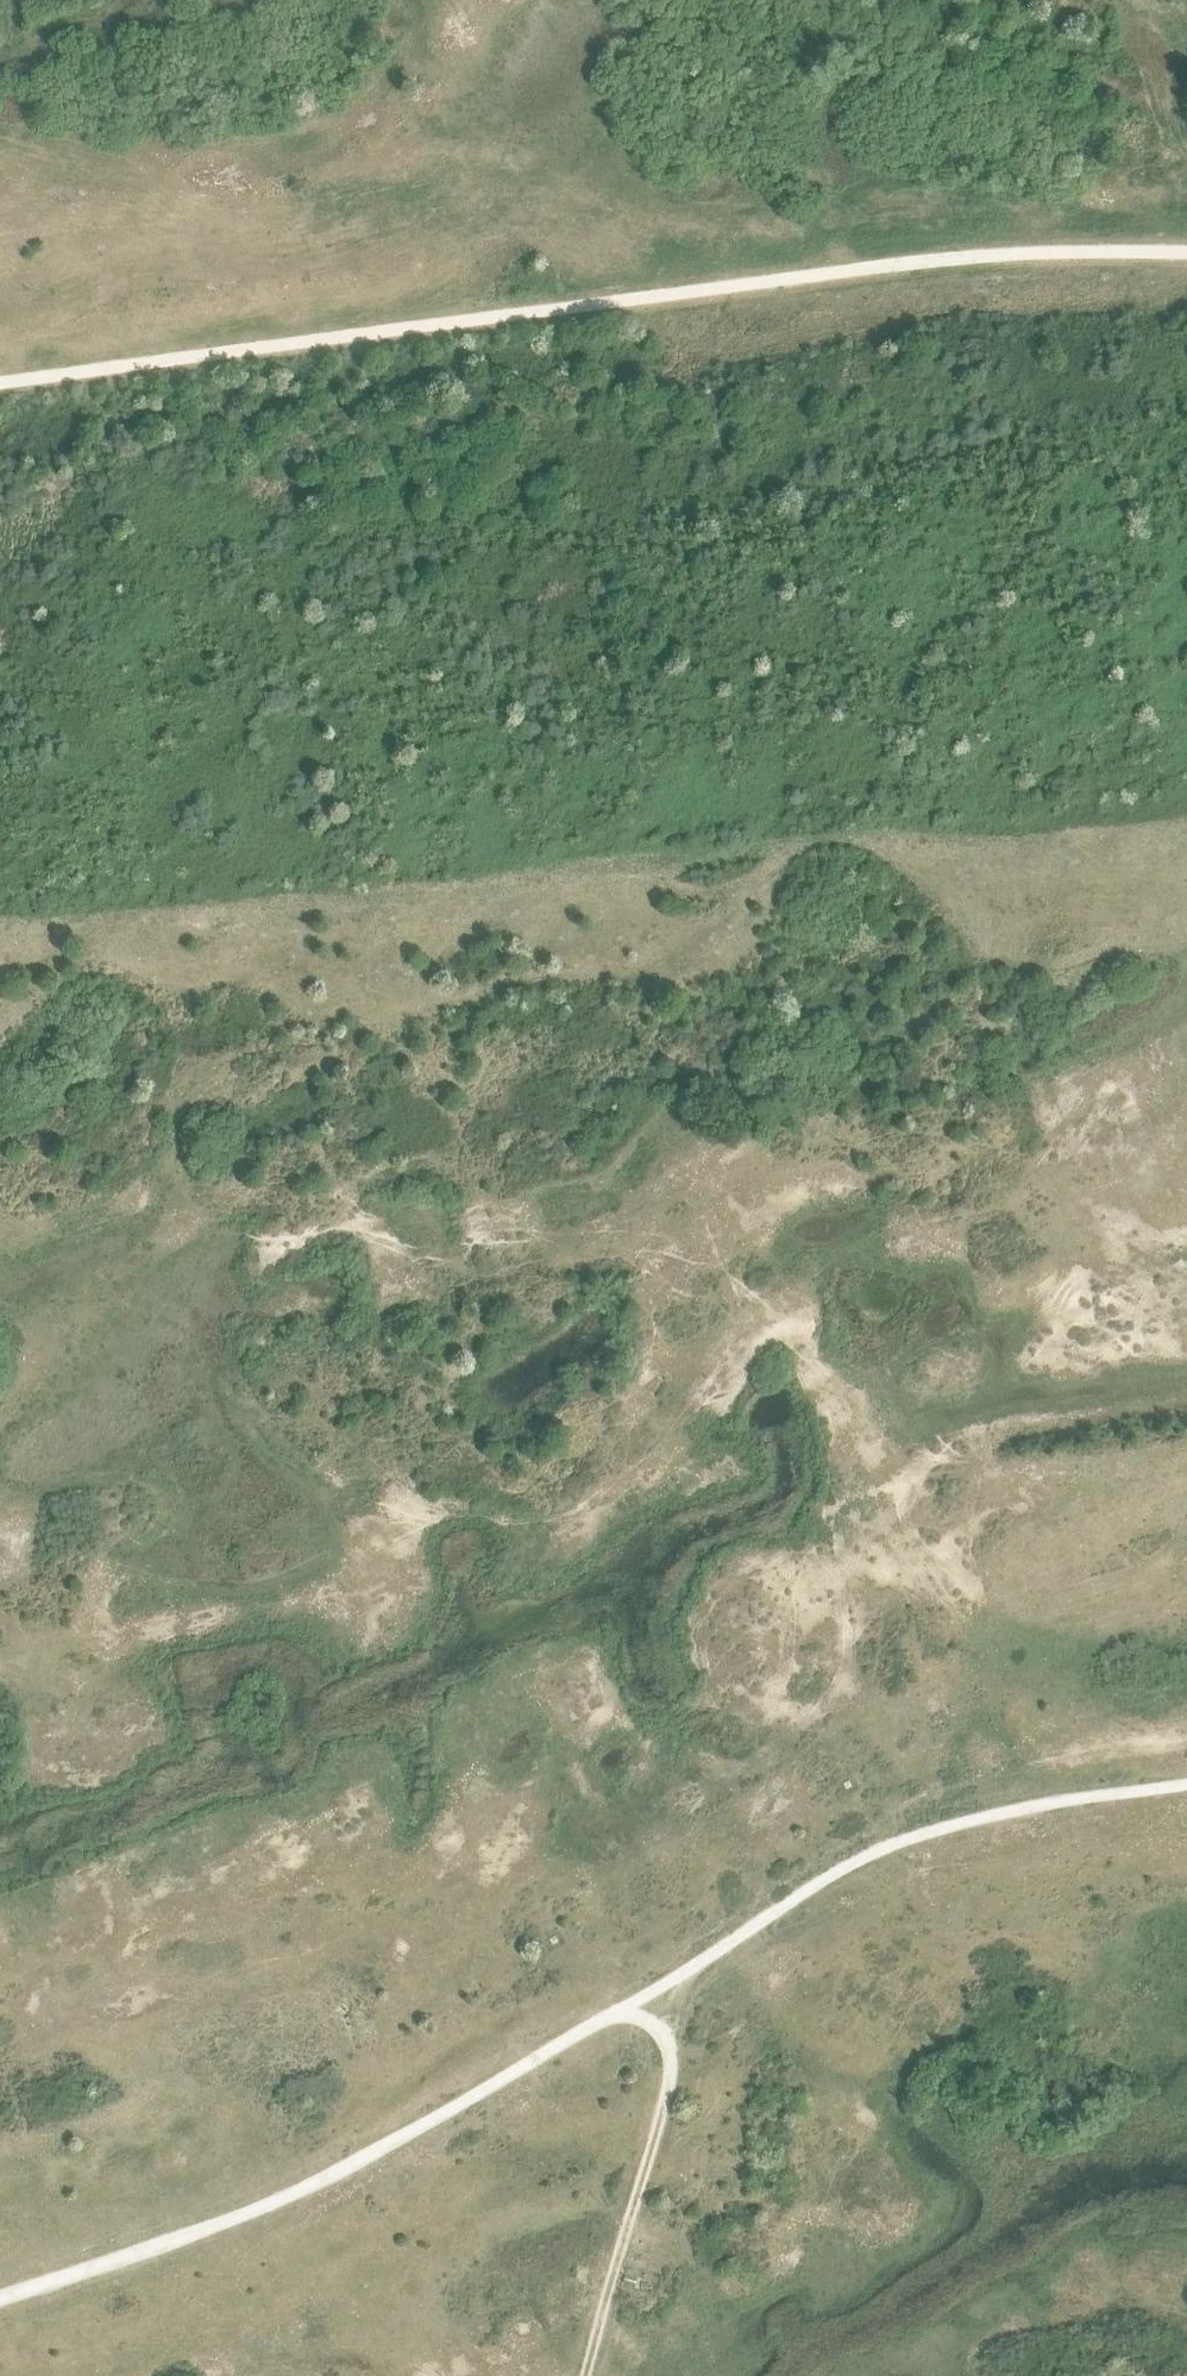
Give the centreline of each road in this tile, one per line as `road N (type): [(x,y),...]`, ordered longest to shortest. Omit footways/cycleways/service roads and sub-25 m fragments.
road 1 (track): [(0,2299),(197,2235),(333,2173),(615,2014)]
road 2 (track): [(615,2014),(889,1845),(1031,1806),(1186,1783)]
road 3 (track): [(586,2375),(672,2071),(668,2037),(646,2019),(615,2014)]

